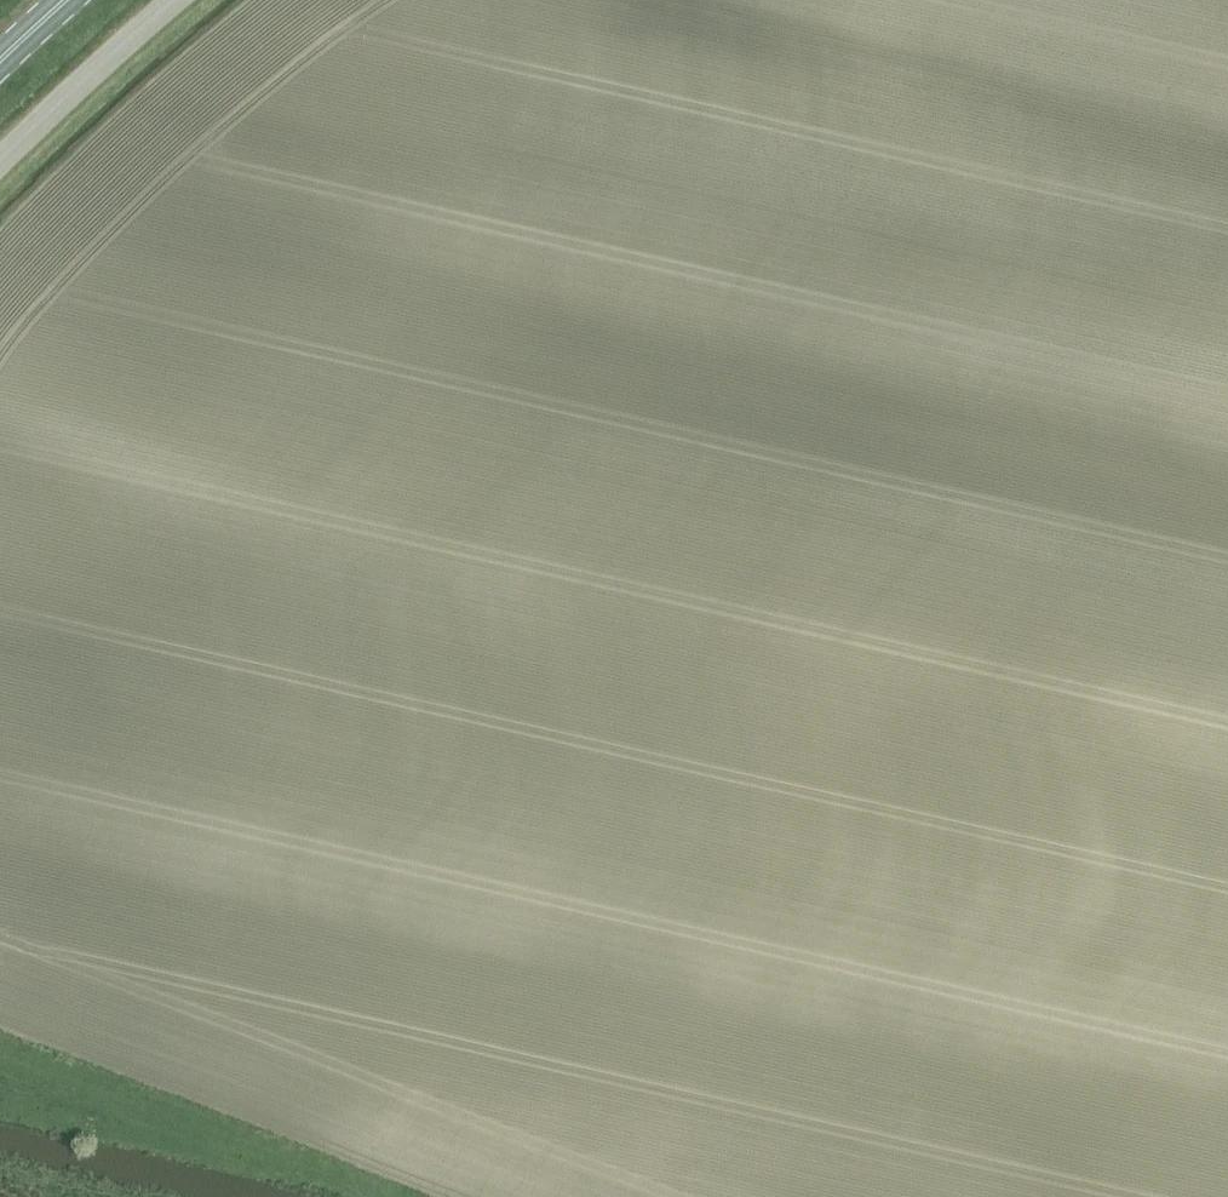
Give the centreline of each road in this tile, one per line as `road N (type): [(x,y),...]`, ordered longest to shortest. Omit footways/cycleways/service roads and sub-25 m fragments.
road 1 (unclassified): [(0,162),(171,0)]

